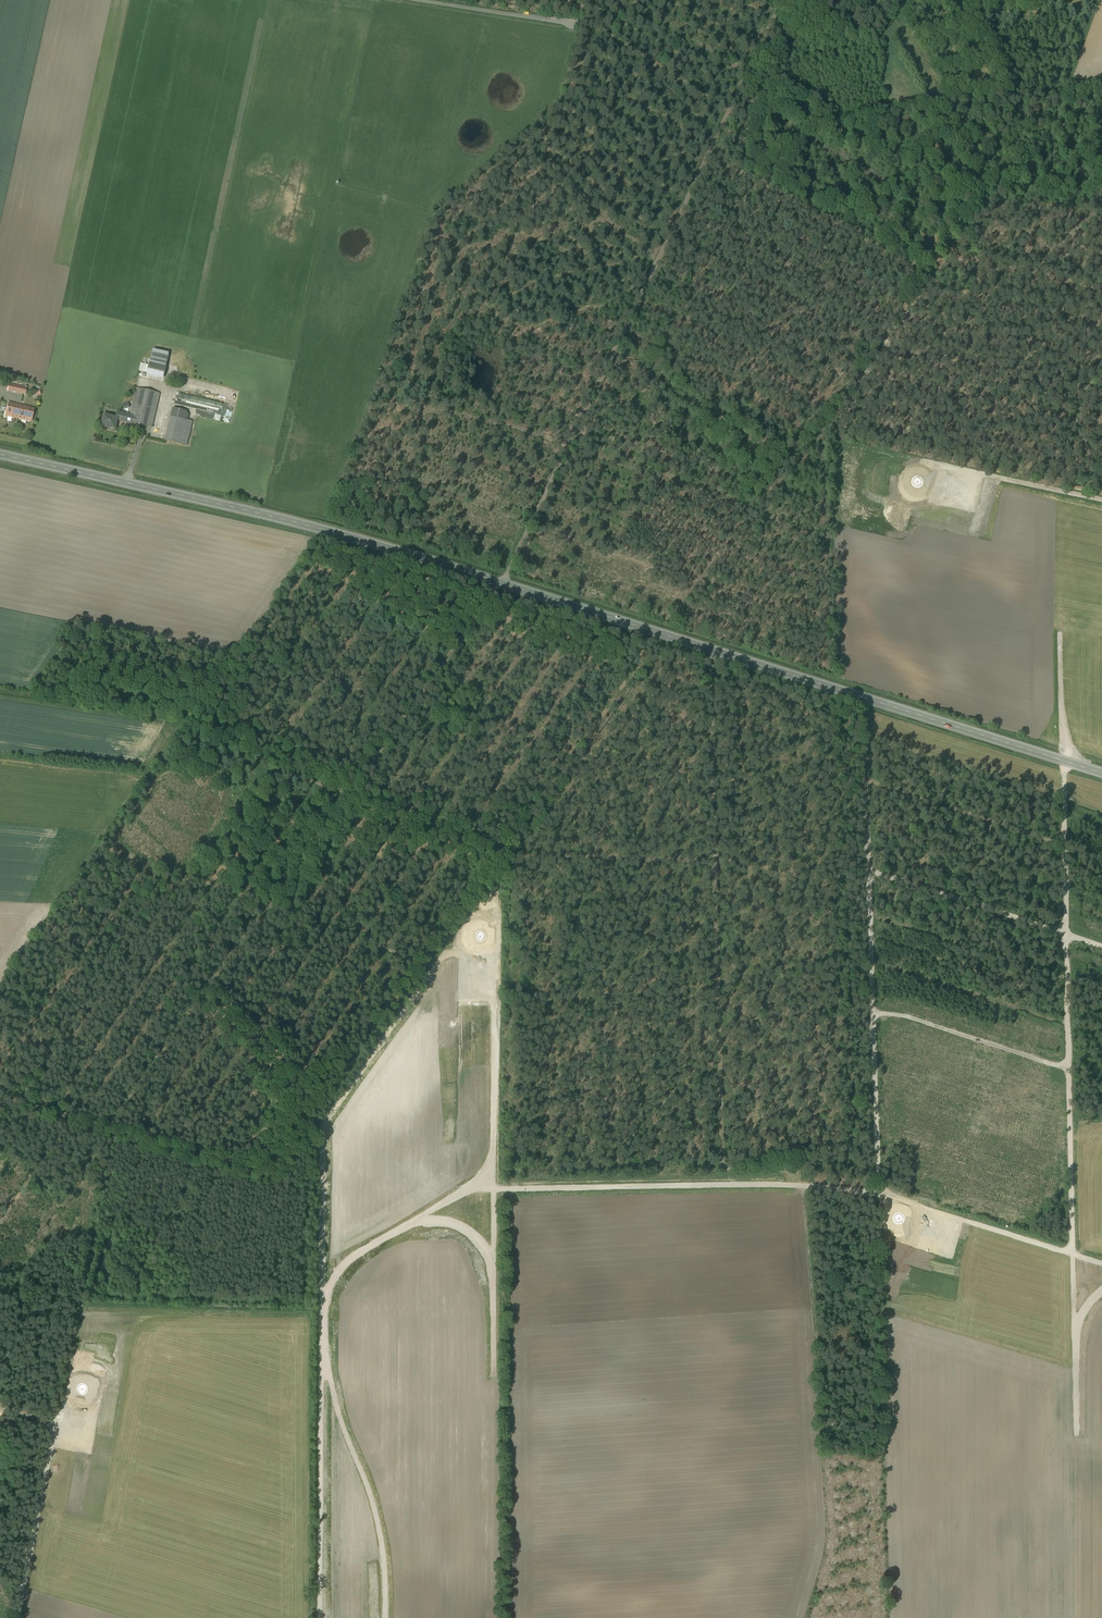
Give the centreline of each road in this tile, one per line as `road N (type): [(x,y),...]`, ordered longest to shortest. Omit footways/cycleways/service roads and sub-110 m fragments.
road 1 (track): [(0,1097),(108,1125),(501,583),(782,0)]
road 2 (secondary): [(0,455),(337,534),(709,649)]
road 3 (track): [(1064,761),(1071,1252),(908,1205)]
road 4 (track): [(884,1197),(775,1184),(494,1190),(498,958)]
road 5 (track): [(494,1190),(458,1194),(377,1243),(342,1269),(330,1293),(340,1419),(372,1499),(387,1617)]
road 6 (track): [(862,697),(880,1190),(908,1205)]
road 7 (unclassified): [(709,649),(721,1160)]
road 8 (secondary): [(709,649),(1101,773)]
road 9 (track): [(18,1617),(56,1440)]
road 10 (track): [(1101,500),(940,470)]
road 11 (unclassified): [(421,0),(573,23)]
road 12 (track): [(747,72),(622,0)]
road 13 (track): [(56,1440),(82,1305)]

